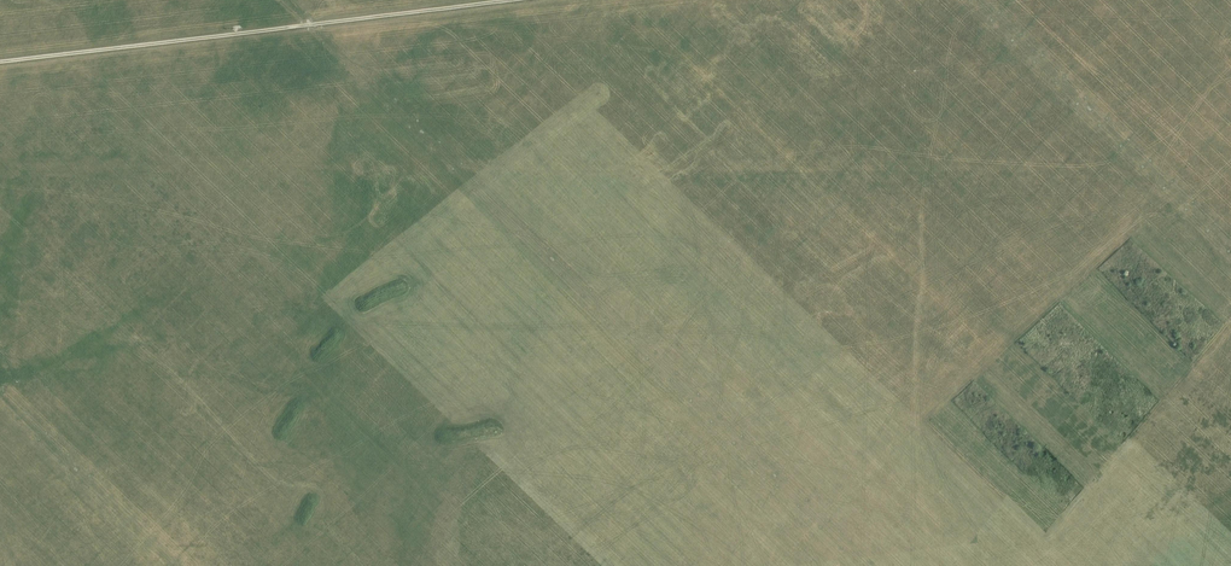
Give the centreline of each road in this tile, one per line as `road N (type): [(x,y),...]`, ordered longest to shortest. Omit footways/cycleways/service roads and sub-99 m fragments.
road 1 (track): [(505,0),(0,61)]

